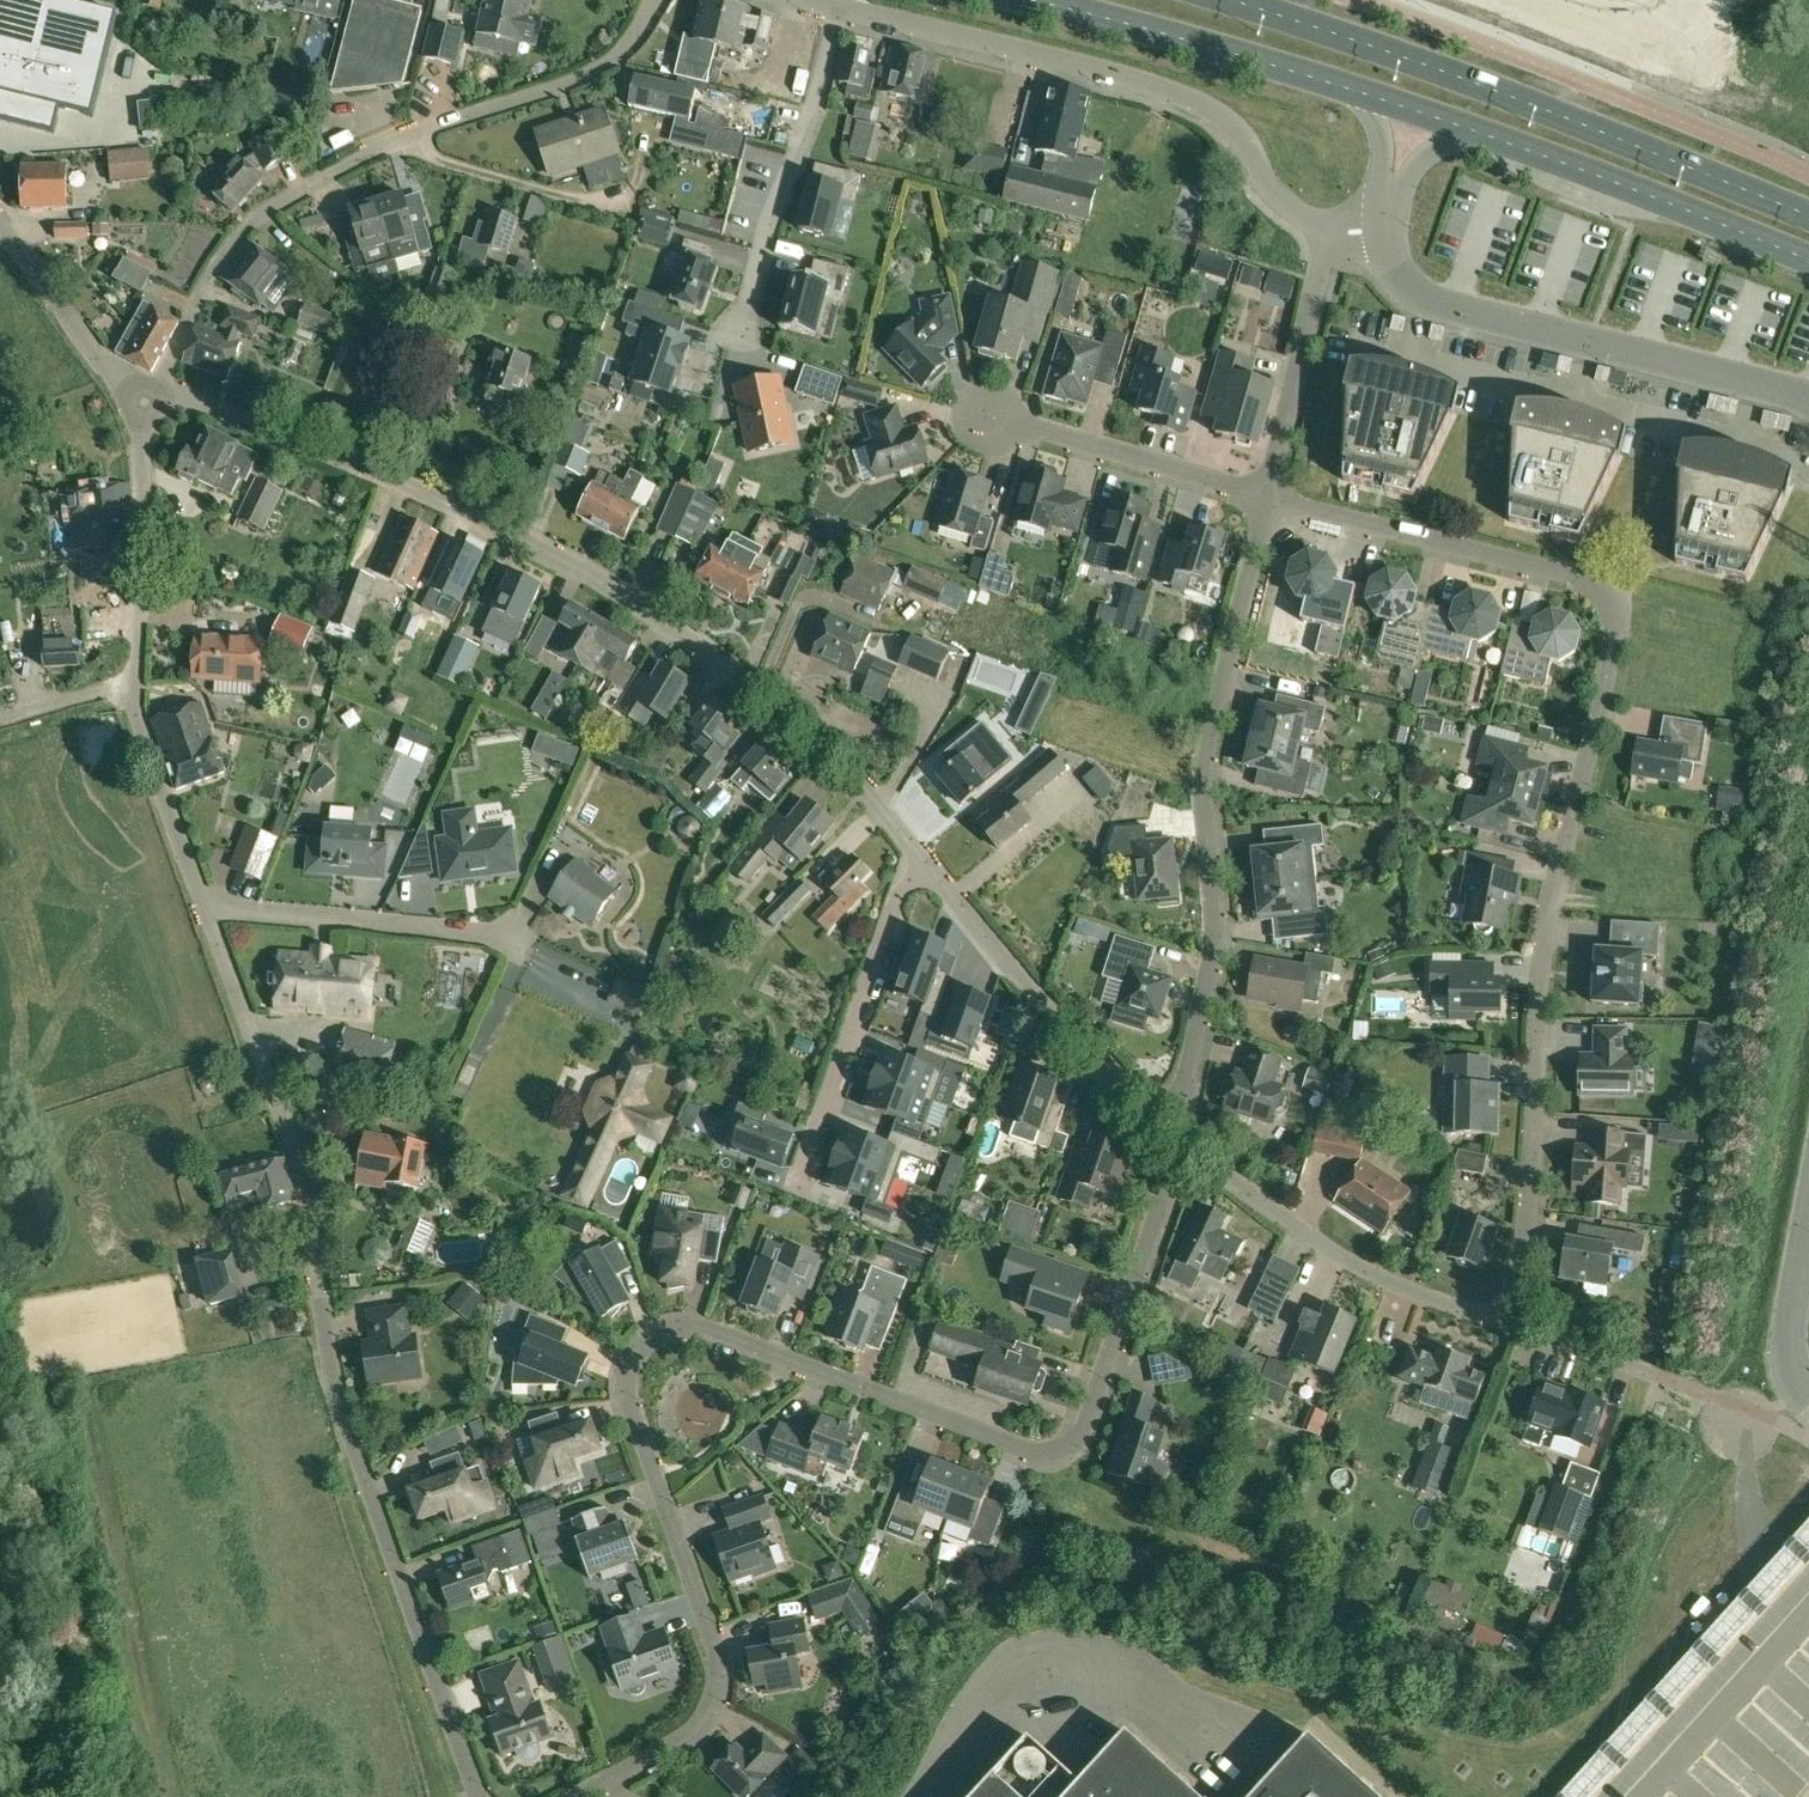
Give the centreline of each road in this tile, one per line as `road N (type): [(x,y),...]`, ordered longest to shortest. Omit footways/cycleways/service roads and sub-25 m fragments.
road 1 (residential): [(575,1796),(704,1724),(719,1704),(715,1639),(630,1406),(628,1364),(642,1344),(666,1330),(702,1328),(1019,1448),(1064,1452),(1097,1399),(1180,1139)]
road 2 (residential): [(1505,1322),(1531,1204),(1539,954),(1617,606),(1601,581),(1270,496)]
road 3 (residential): [(478,1796),(337,1398),(306,1181),(206,910)]
road 4 (residential): [(924,862),(731,672),(606,583),(379,480),(150,397)]
road 5 (residential): [(150,397),(208,280),(255,222),(326,168),(580,78),(615,56),(652,0)]
road 6 (residential): [(1180,1139),(1205,992),(1208,859),(1196,779),(1270,496)]
road 7 (primary): [(1808,219),(1391,53),(1230,0)]
road 8 (residential): [(837,14),(1197,105),(1224,120),(1252,152),(1274,197),(1304,223),(1335,234)]
road 9 (unclassified): [(206,910),(136,710),(150,397)]
road 10 (unclassified): [(1808,399),(1455,310),(1408,286),(1376,226)]
road 11 (residential): [(1180,1139),(1099,1062),(924,862)]
road 12 (residential): [(1505,1322),(1349,1260),(1180,1139)]
road 13 (primary): [(1471,132),(1808,265)]
road 14 (primary): [(1031,0),(1365,94)]
road 15 (residential): [(924,862),(808,1182)]
road 16 (residential): [(837,14),(799,141),(769,207),(737,335)]
road 17 (residential): [(206,910),(506,935),(525,947)]
road 18 (residential): [(1270,496),(987,411)]
road 19 (residential): [(1270,496),(1335,234)]
road 20 (residential): [(150,397),(112,377),(0,222)]
road 21 (residential): [(1701,1393),(1505,1322)]
road 22 (unclassified): [(1808,1405),(1788,1370),(1786,1337),(1808,1216)]
road 23 (unclassified): [(1013,1679),(909,1796)]
road 24 (unclassified): [(1376,226),(1405,177),(1471,132)]
road 25 (unclassified): [(1365,94),(1382,133),(1376,226)]

